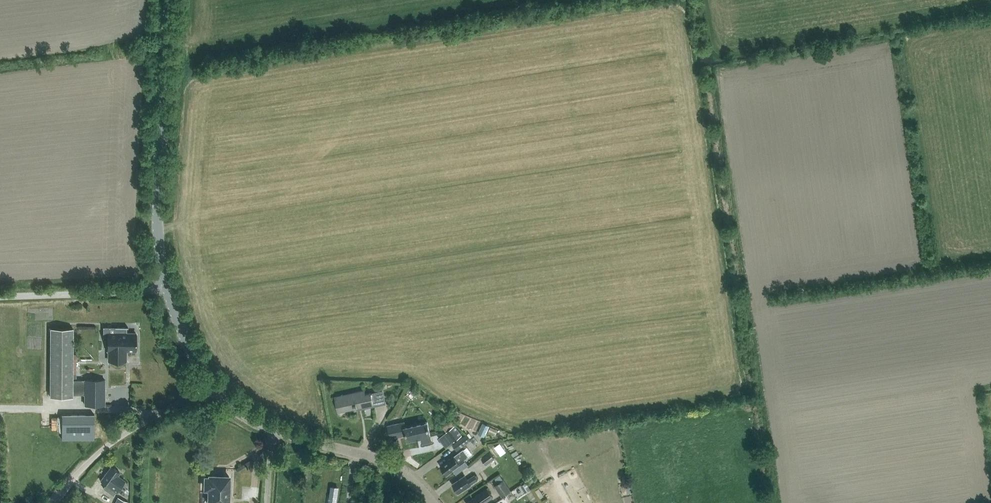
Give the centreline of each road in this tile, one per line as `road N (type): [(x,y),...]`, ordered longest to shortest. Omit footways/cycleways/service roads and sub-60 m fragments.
road 1 (tertiary): [(211,383),(186,342),(160,252),(171,0)]
road 2 (tertiary): [(435,502),(410,477),(372,457),(273,429)]
road 3 (unclassified): [(69,483),(97,451),(211,383)]

